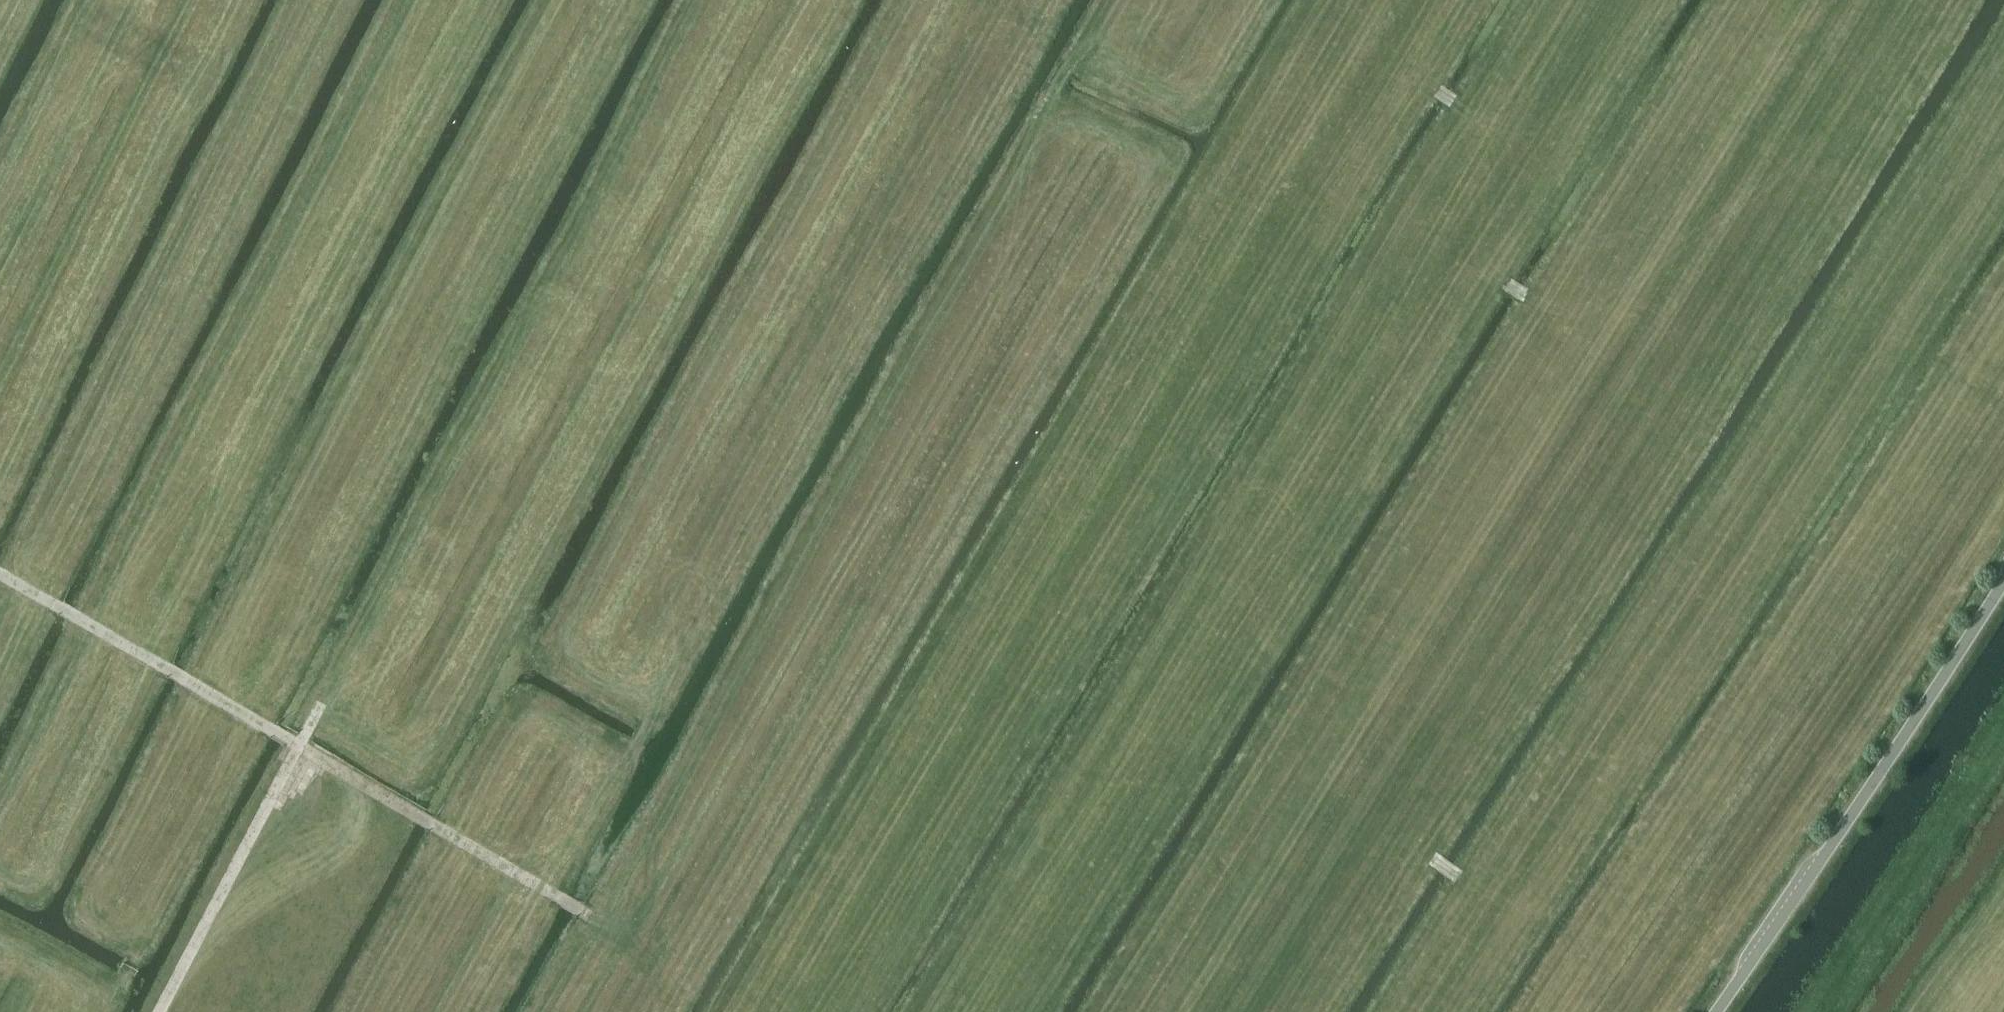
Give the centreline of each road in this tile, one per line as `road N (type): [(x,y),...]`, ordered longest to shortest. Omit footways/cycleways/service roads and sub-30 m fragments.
road 1 (track): [(573,908),(0,576)]
road 2 (unclassified): [(1717,1011),(2003,584)]
road 3 (track): [(160,1011),(299,749)]

